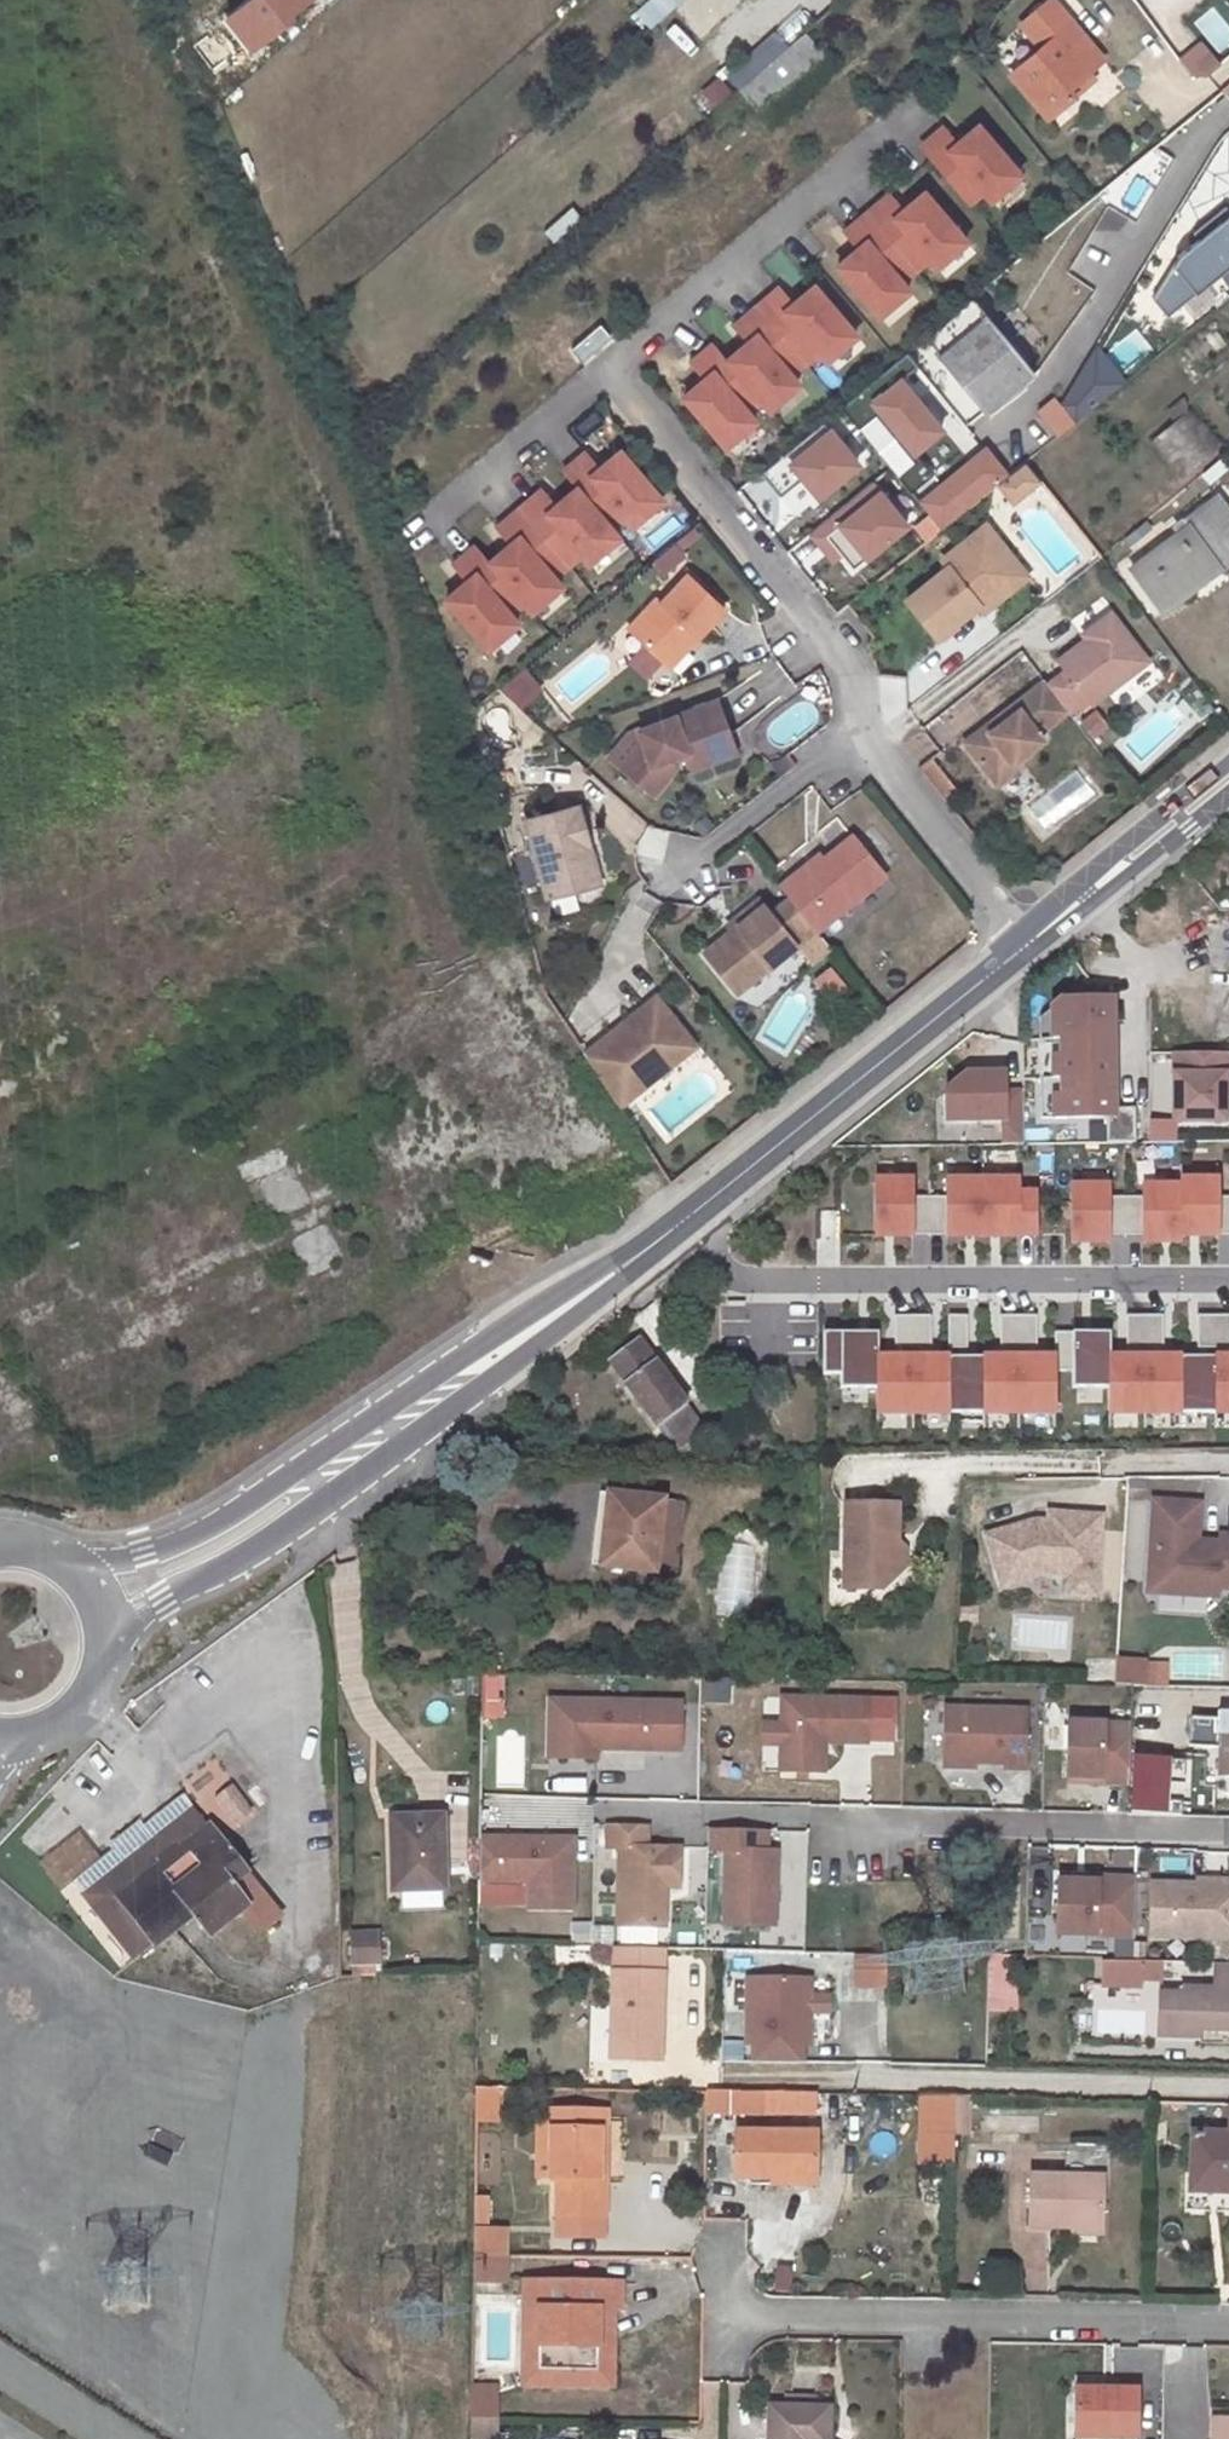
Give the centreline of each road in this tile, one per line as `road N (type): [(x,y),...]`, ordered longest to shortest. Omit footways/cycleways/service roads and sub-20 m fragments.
road 1 (secondary): [(98,1632),(278,1535),(623,1267)]
road 2 (secondary): [(623,1267),(257,1501),(140,1557),(69,1577)]
road 3 (residential): [(1228,1831),(601,1811)]
road 4 (residential): [(679,1222),(728,1269),(772,1282),(1228,1280)]
road 5 (residential): [(712,2318),(1228,2325)]
road 6 (residential): [(738,2082),(1228,2092)]
road 7 (secondary): [(679,1222),(1030,941)]
road 8 (residential): [(607,370),(842,661),(868,722)]
road 9 (residential): [(912,111),(607,370)]
road 10 (residential): [(868,722),(885,762),(1030,941)]
road 11 (secondary): [(1030,941),(1228,779)]
road 12 (residential): [(607,370),(412,531)]
road 13 (residential): [(675,871),(868,722)]
road 14 (secondary): [(10,1738),(36,1733),(78,1704),(98,1658),(98,1632)]

